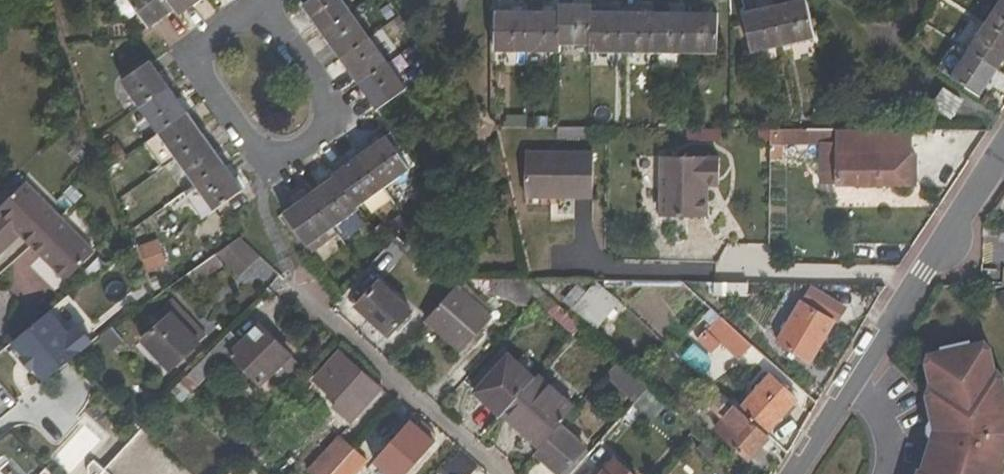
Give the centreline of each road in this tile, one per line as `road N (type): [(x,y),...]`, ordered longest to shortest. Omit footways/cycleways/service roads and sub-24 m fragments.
road 1 (residential): [(792,473),(1003,147)]
road 2 (residential): [(259,5),(202,49),(198,64),(259,152),(278,159),(323,137),(327,107)]
road 3 (residential): [(307,299),(504,473)]
road 4 (residential): [(327,107),(259,5)]

